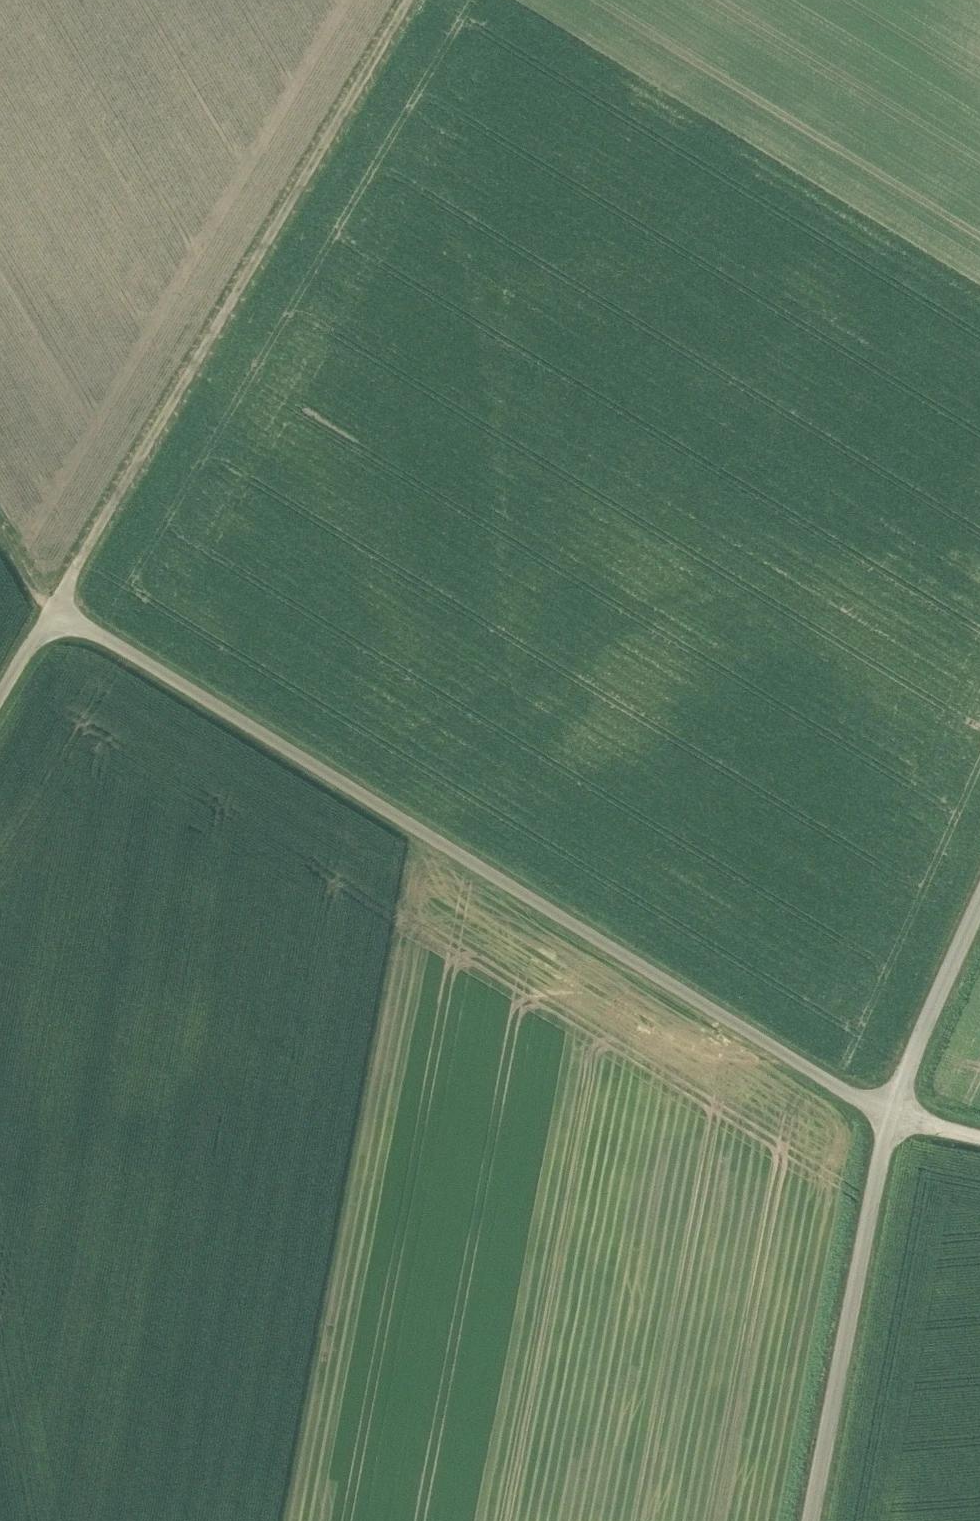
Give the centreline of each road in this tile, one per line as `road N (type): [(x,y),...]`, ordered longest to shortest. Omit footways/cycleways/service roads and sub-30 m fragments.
road 1 (unclassified): [(0,700),(56,605),(889,1118)]
road 2 (track): [(56,605),(409,0)]
road 3 (unclassified): [(889,1118),(812,1520)]
road 4 (unclassified): [(979,906),(889,1118)]

